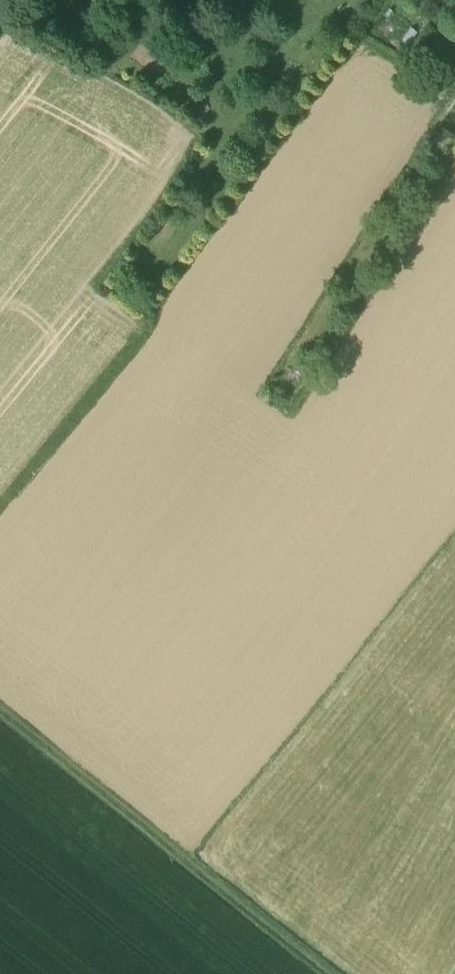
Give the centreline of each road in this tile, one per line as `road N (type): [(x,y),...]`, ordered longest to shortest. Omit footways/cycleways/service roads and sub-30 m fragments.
road 1 (track): [(0,716),(321,973)]

